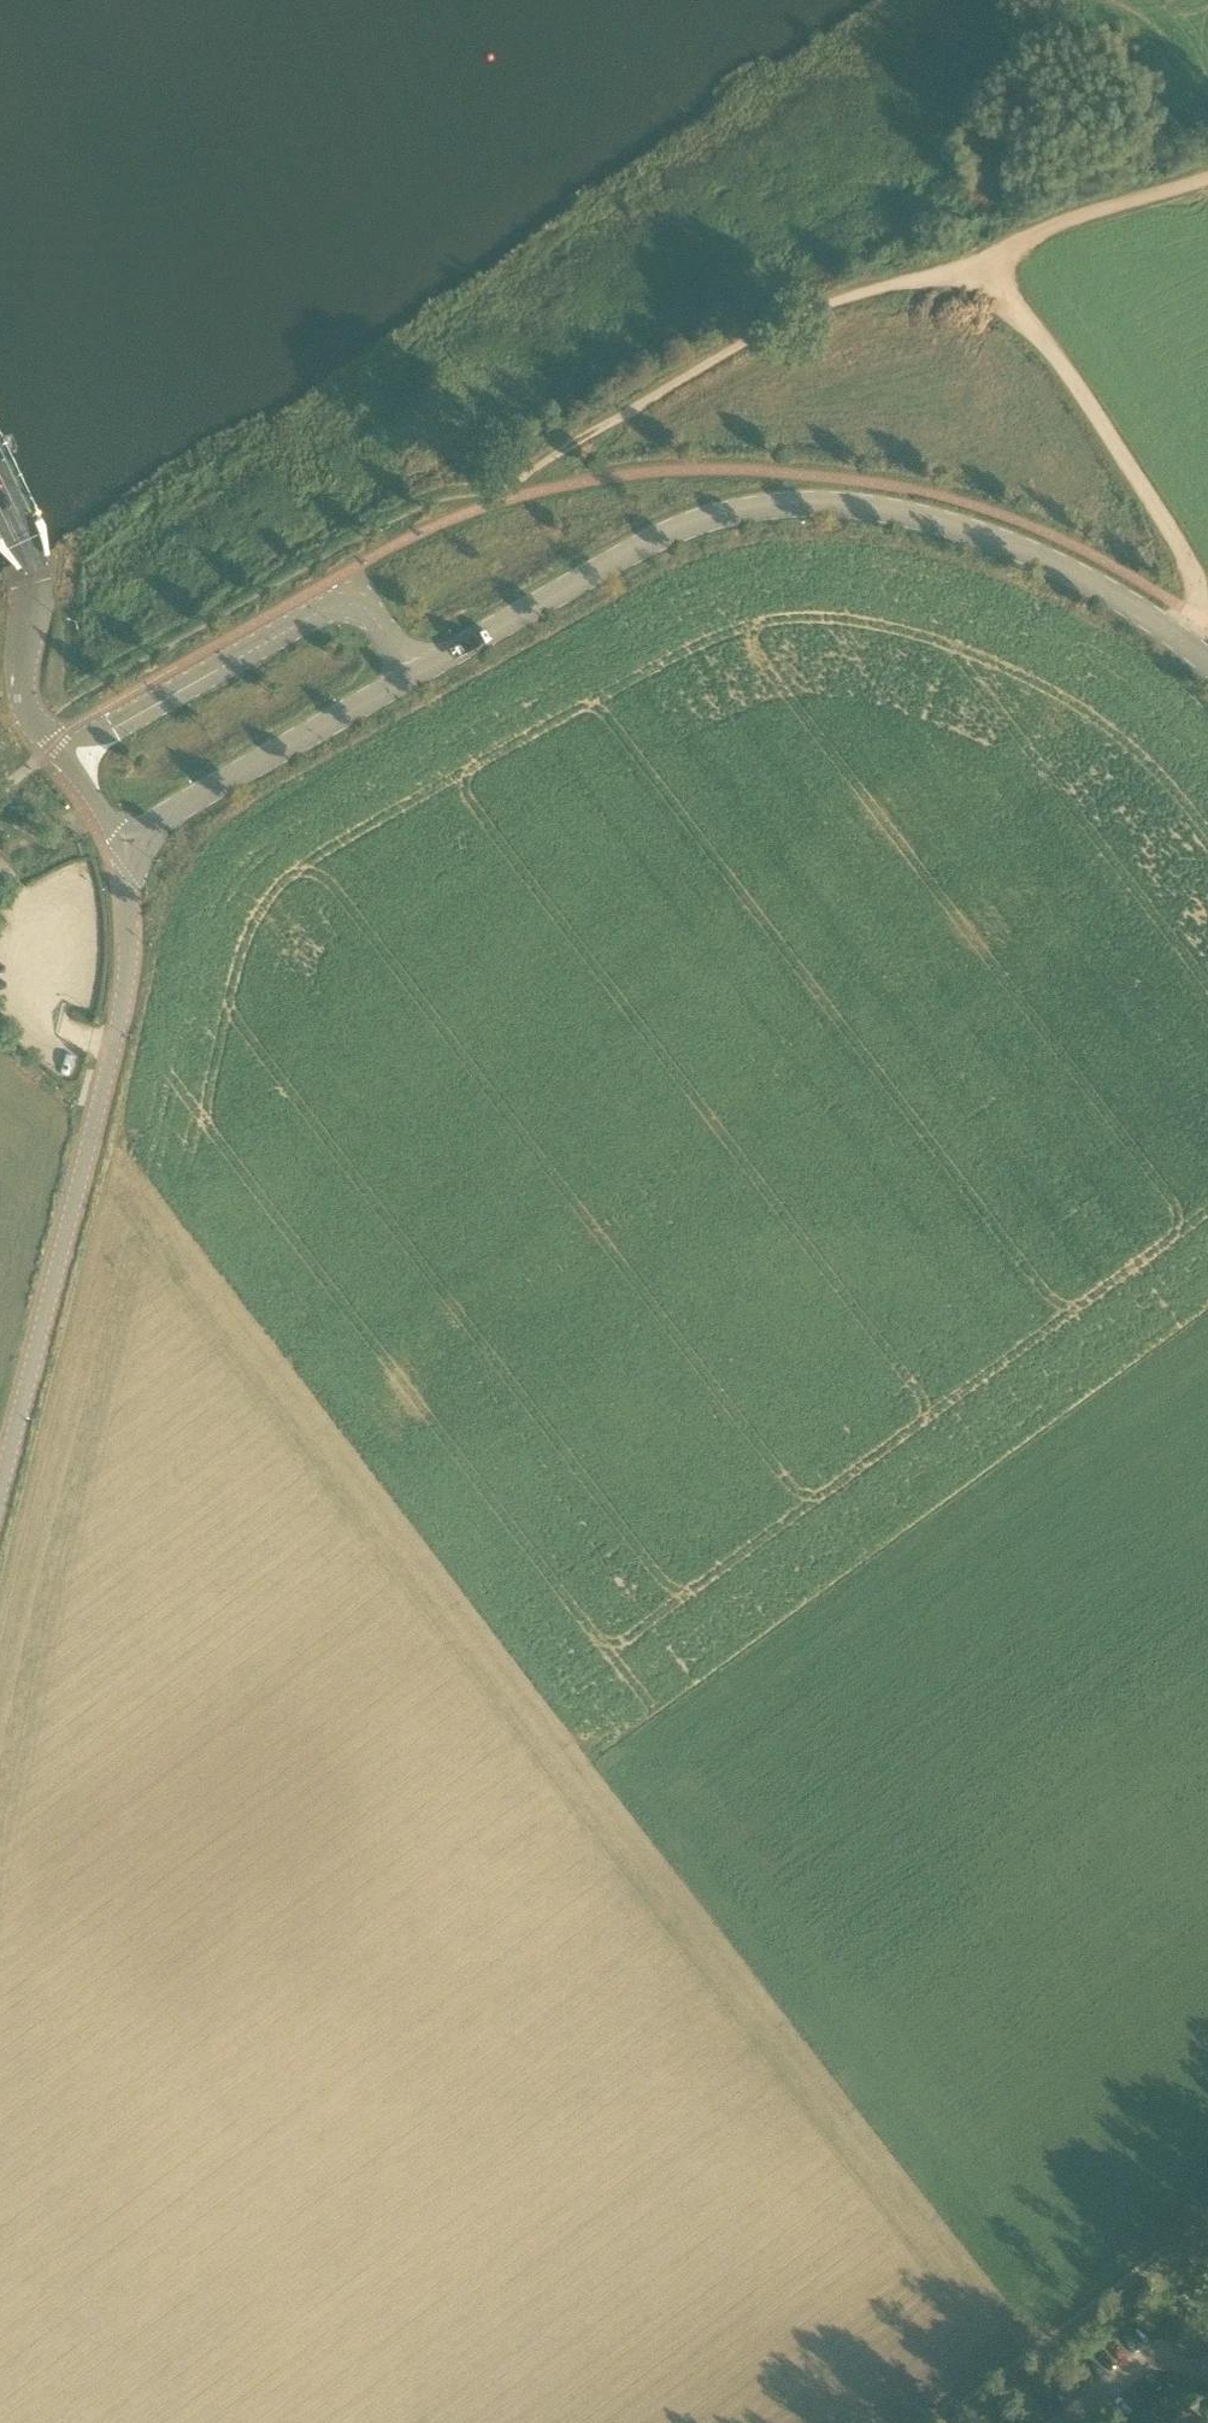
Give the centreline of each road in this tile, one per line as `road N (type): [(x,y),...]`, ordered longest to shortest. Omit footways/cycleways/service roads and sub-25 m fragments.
road 1 (tertiary): [(1207,665),(1128,605),(1009,545),(946,523),(828,510),(717,522),(643,551),(413,682)]
road 2 (tertiary): [(0,1500),(113,1042),(126,971),(130,843)]
road 3 (track): [(983,266),(787,316),(487,497)]
road 4 (tertiary): [(413,682),(371,611),(330,609),(113,731),(53,745)]
road 5 (track): [(1202,620),(1190,565),(1065,369),(983,266)]
road 6 (track): [(1207,2222),(945,2422)]
road 7 (tertiary): [(130,843),(413,682)]
road 8 (track): [(130,843),(48,897),(52,1012),(107,1065)]
road 9 (track): [(1207,179),(1045,226),(983,266)]
road 10 (tertiary): [(53,745),(29,716),(23,680),(31,570)]
road 11 (tertiary): [(53,745),(130,843)]

